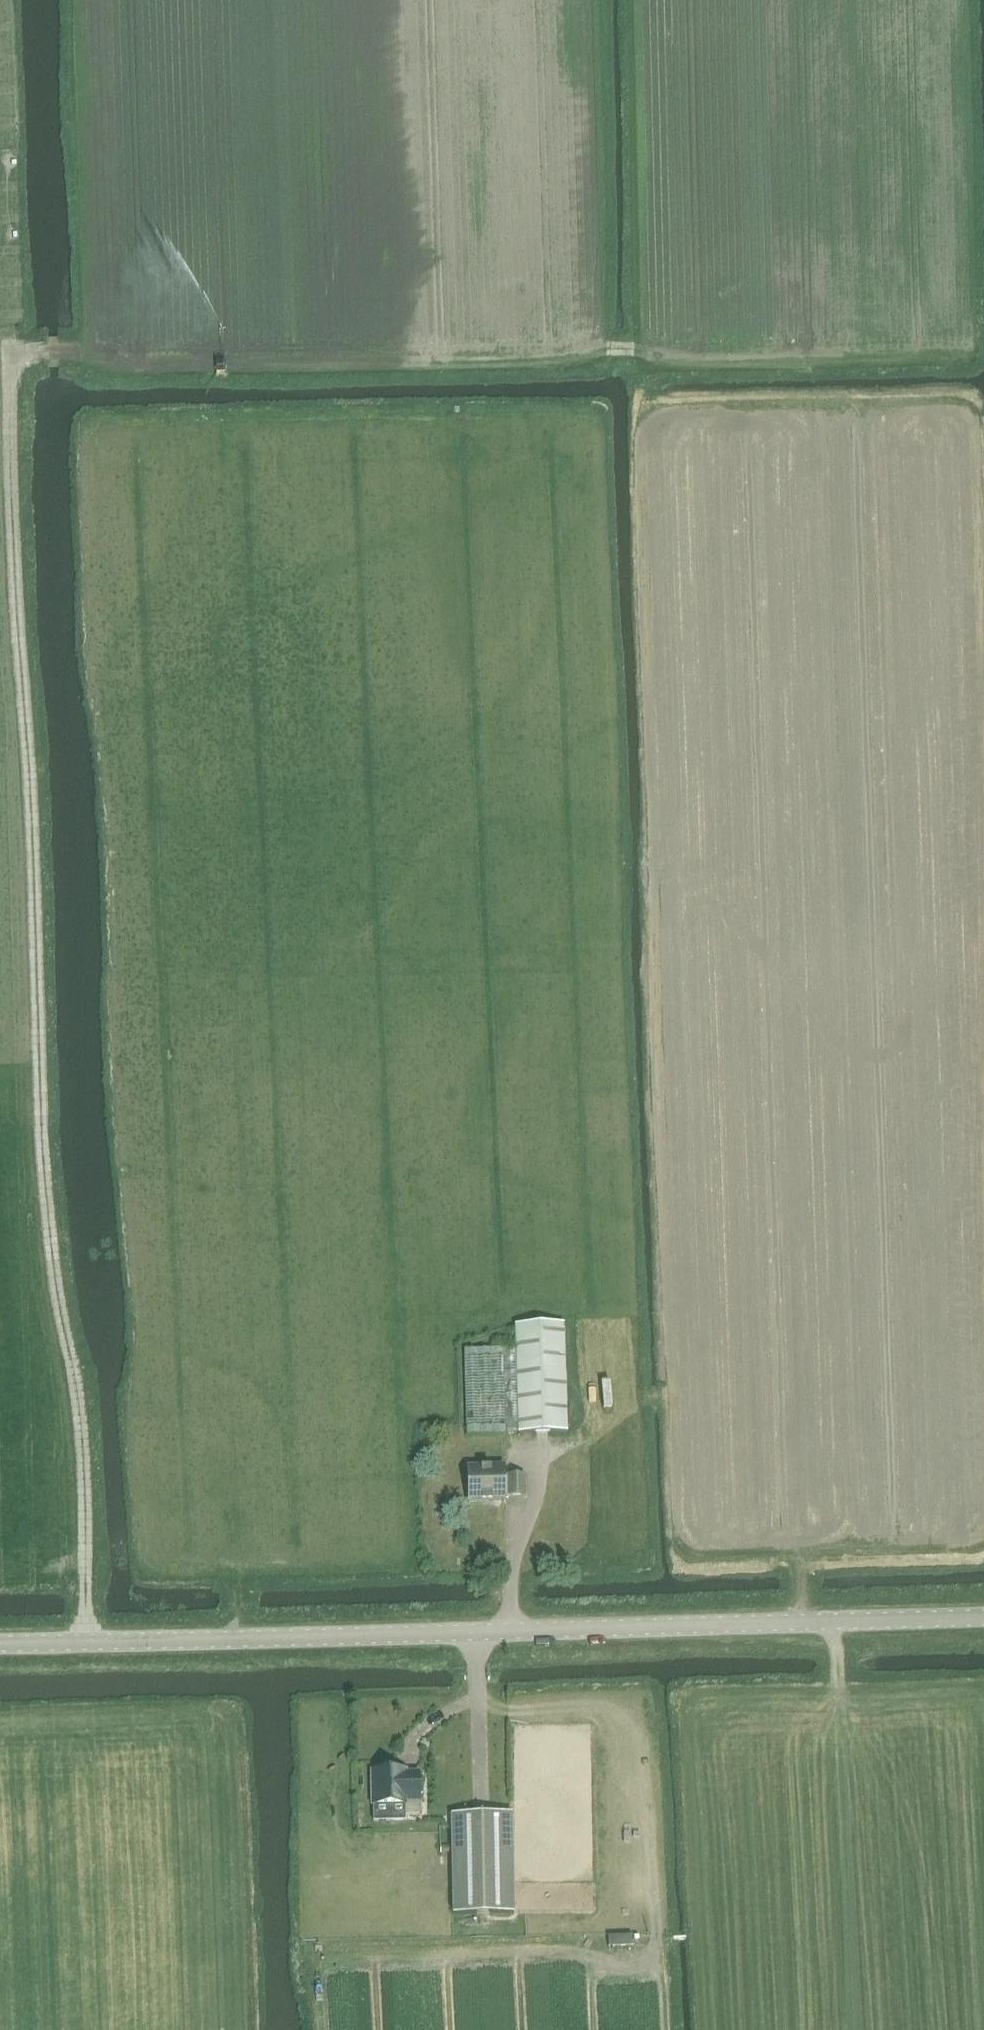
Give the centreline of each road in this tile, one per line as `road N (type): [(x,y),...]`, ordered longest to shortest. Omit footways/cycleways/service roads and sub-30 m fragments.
road 1 (unclassified): [(0,1647),(983,1620)]

